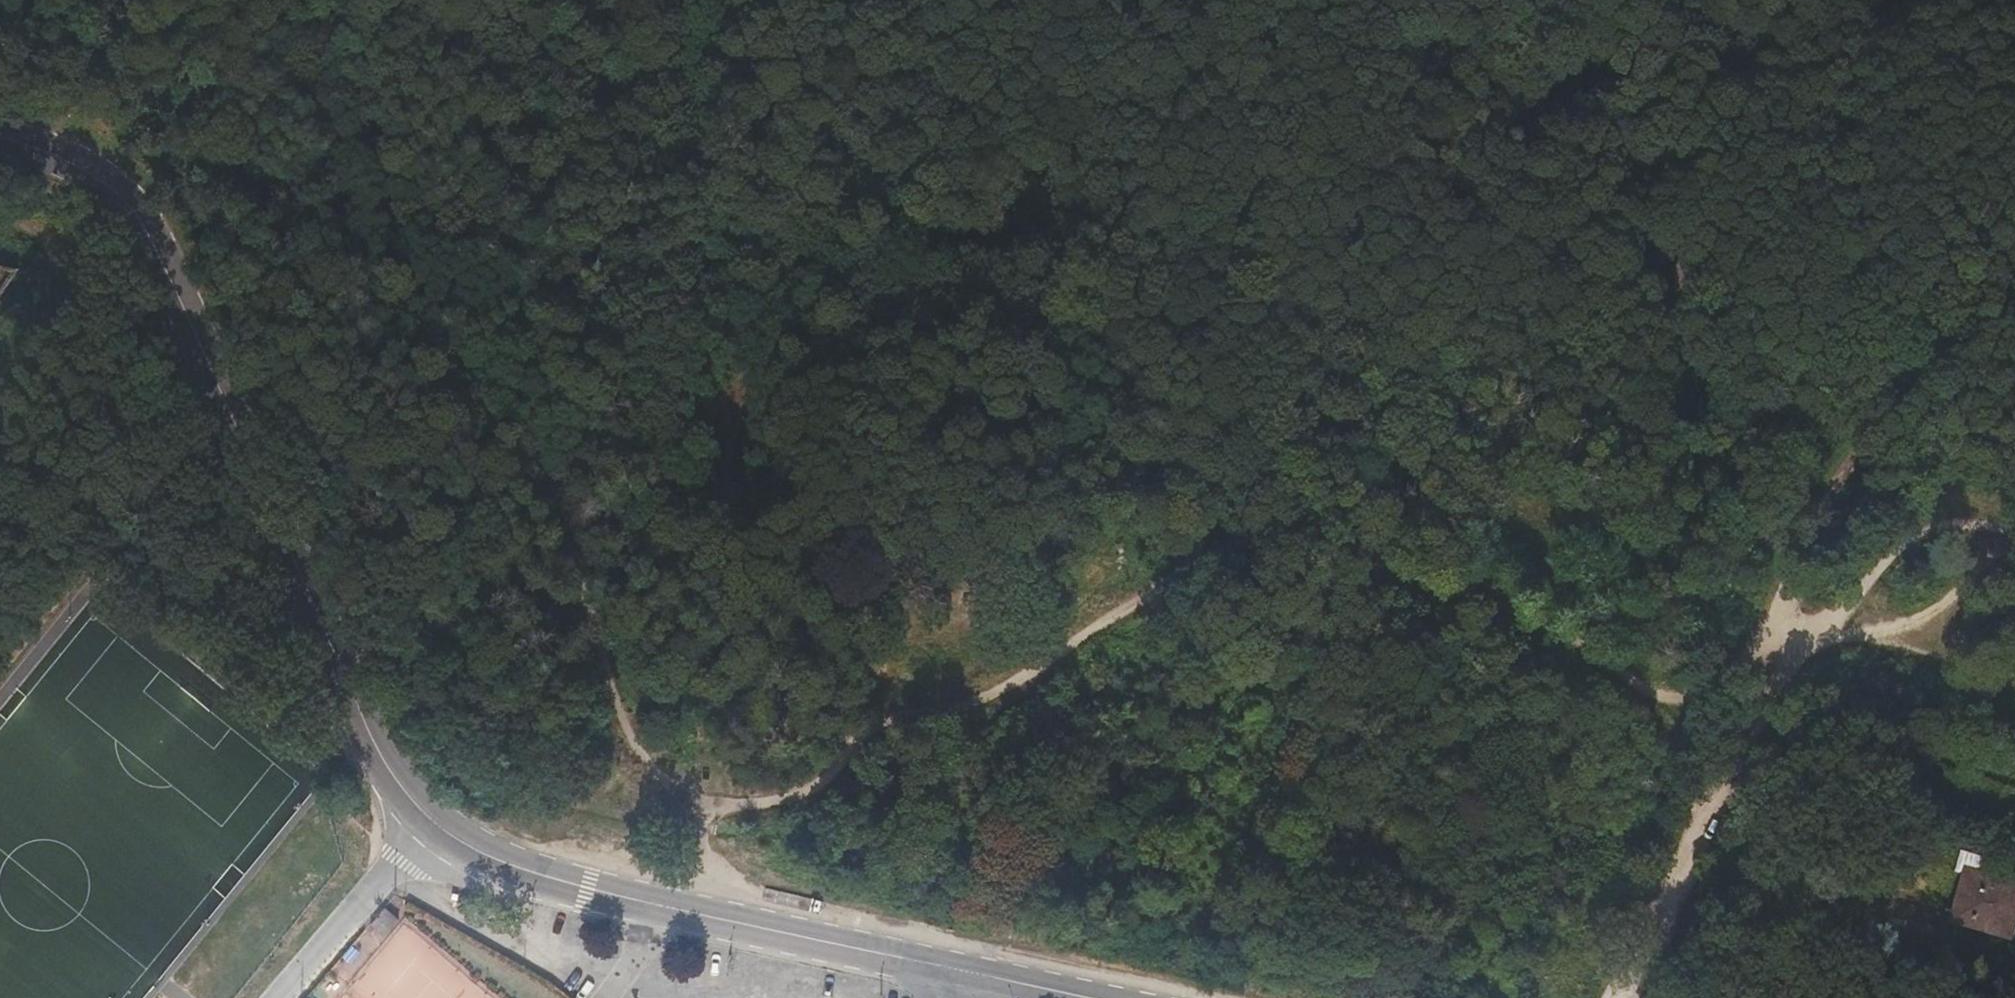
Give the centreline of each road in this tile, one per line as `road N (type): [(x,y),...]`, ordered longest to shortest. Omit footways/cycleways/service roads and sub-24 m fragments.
road 1 (tertiary): [(0,134),(104,177),(147,230),(366,726),(388,768),(439,826),(543,876),(955,969)]
road 2 (track): [(1963,521),(1944,516),(1887,540),(1867,571),(1871,605),(1894,615),(1945,598),(1974,559),(1971,537)]
road 3 (tertiary): [(955,969),(1090,997)]

